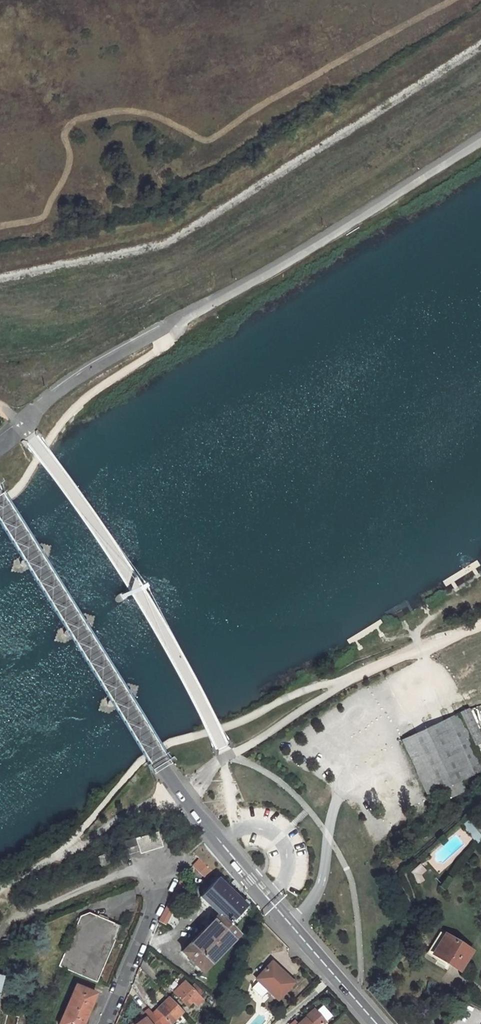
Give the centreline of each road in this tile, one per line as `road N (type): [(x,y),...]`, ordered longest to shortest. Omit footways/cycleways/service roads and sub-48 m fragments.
road 1 (tertiary): [(0,503),(164,771),(377,1023)]
road 2 (residential): [(109,1023),(160,895),(154,863),(26,914),(0,901)]

